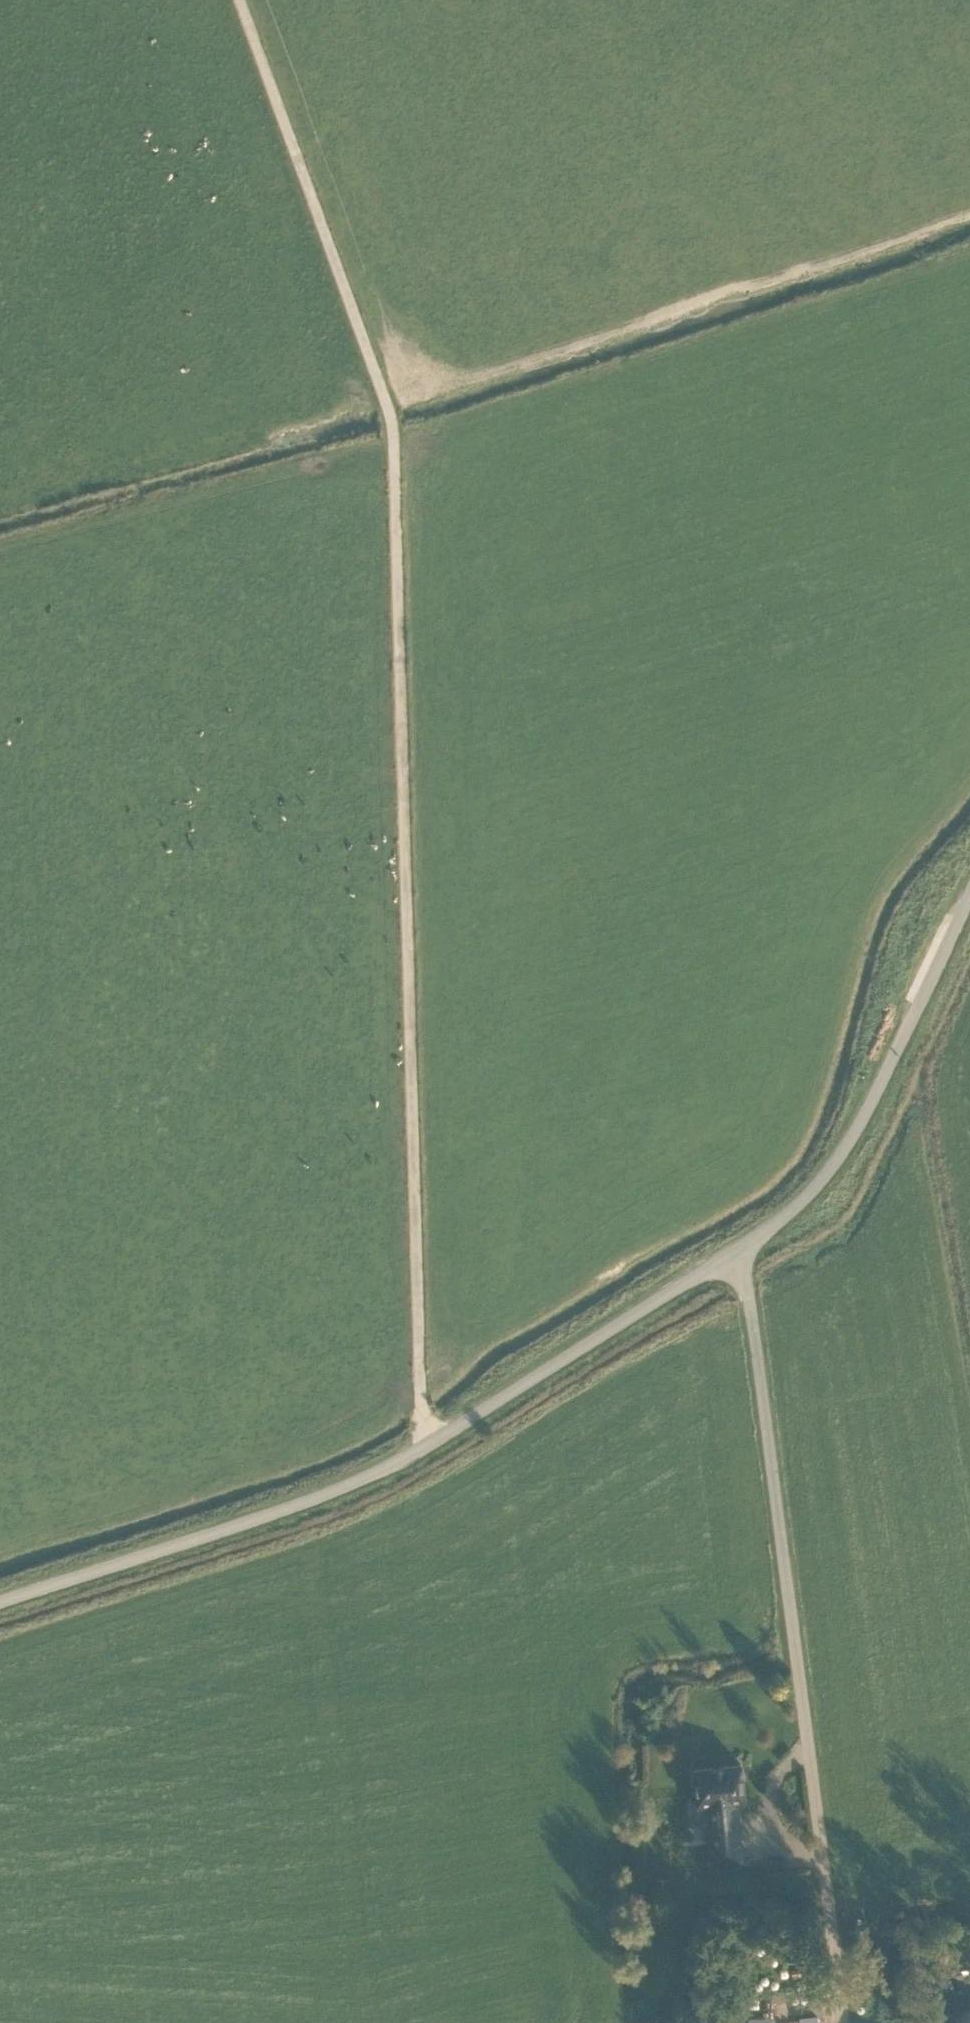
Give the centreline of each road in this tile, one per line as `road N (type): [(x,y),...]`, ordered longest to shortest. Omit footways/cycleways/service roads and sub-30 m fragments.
road 1 (unclassified): [(0,1606),(381,1477),(743,1253),(799,1205),(847,1144),(969,894)]

